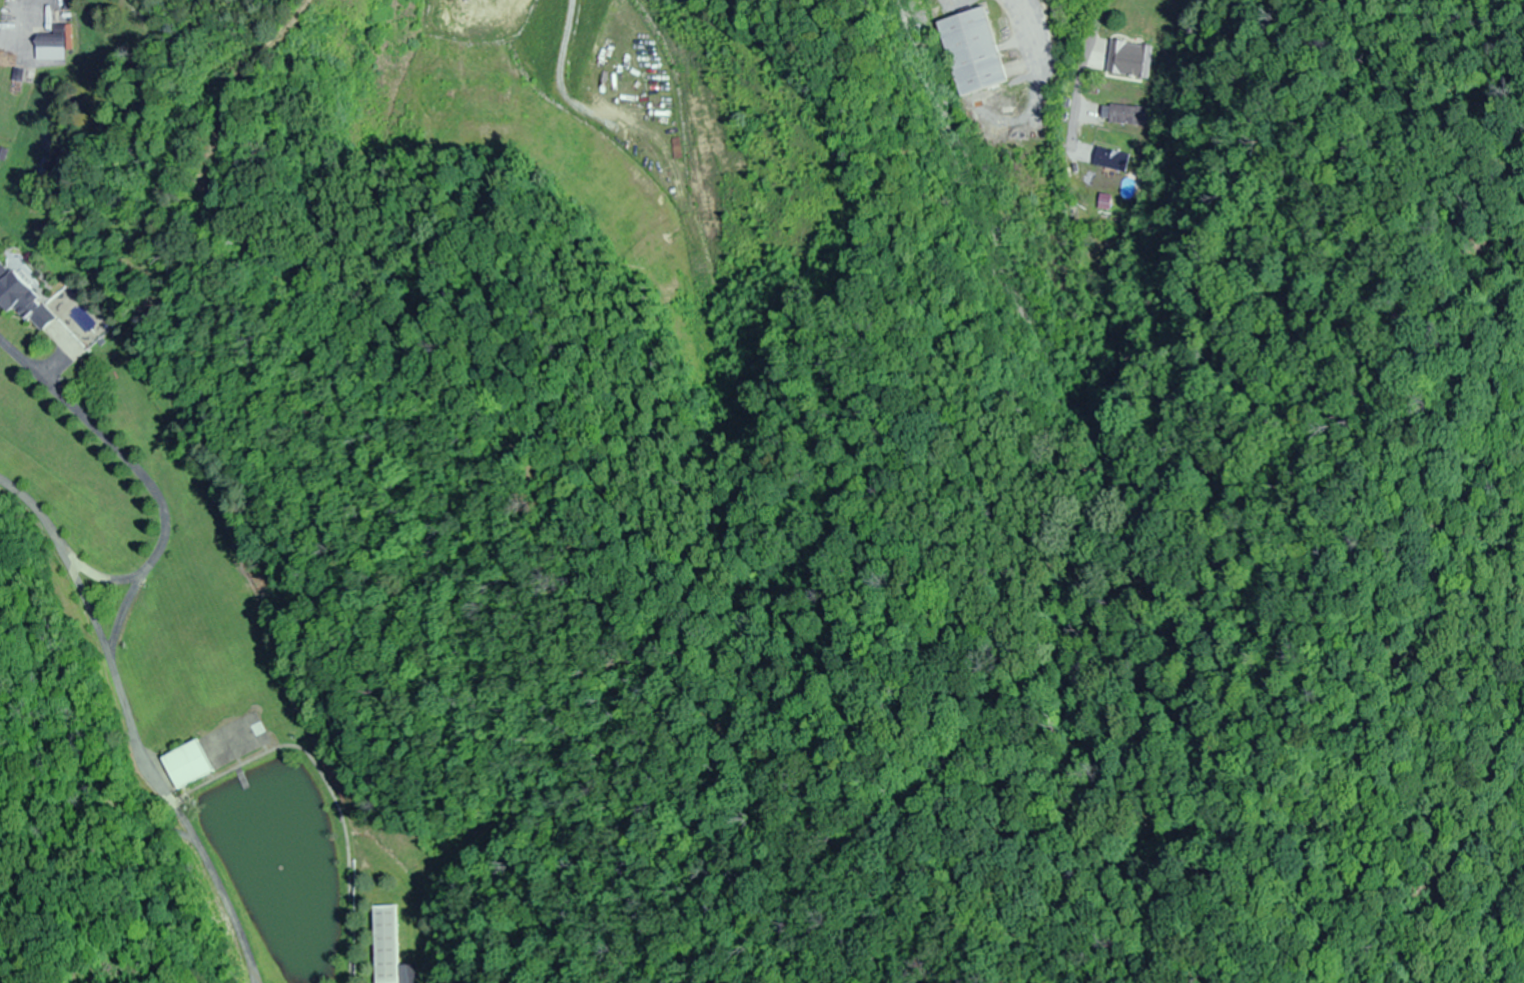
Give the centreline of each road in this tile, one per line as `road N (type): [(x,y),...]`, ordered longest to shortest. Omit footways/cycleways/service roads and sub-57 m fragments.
road 1 (residential): [(0,482),(95,575),(129,580),(164,551),(167,513),(156,490),(0,337)]
road 2 (residential): [(1115,0),(1077,90),(1070,149)]

